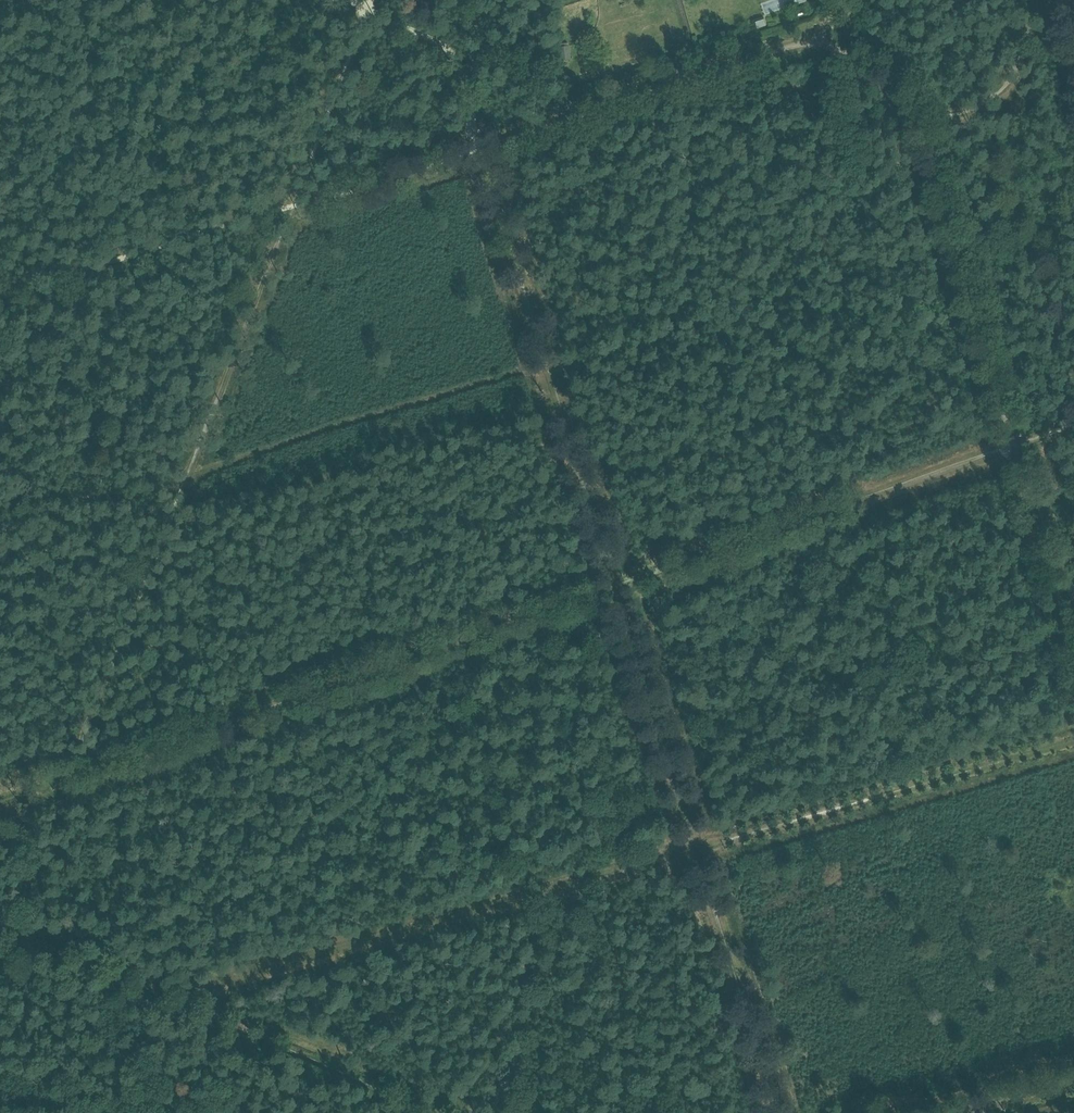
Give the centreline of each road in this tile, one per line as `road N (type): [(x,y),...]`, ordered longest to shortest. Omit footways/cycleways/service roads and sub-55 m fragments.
road 1 (track): [(614,585),(69,777)]
road 2 (track): [(429,1112),(10,930)]
road 3 (track): [(614,585),(1015,449)]
road 4 (track): [(475,141),(817,27)]
road 5 (track): [(918,125),(1015,449)]
road 6 (track): [(288,207),(0,299)]
road 7 (track): [(1015,449),(1073,656)]
road 8 (track): [(475,141),(288,207)]
road 9 (track): [(918,125),(992,101),(1008,87),(1026,34),(1059,8)]
road 10 (track): [(817,27),(913,95),(918,125)]

